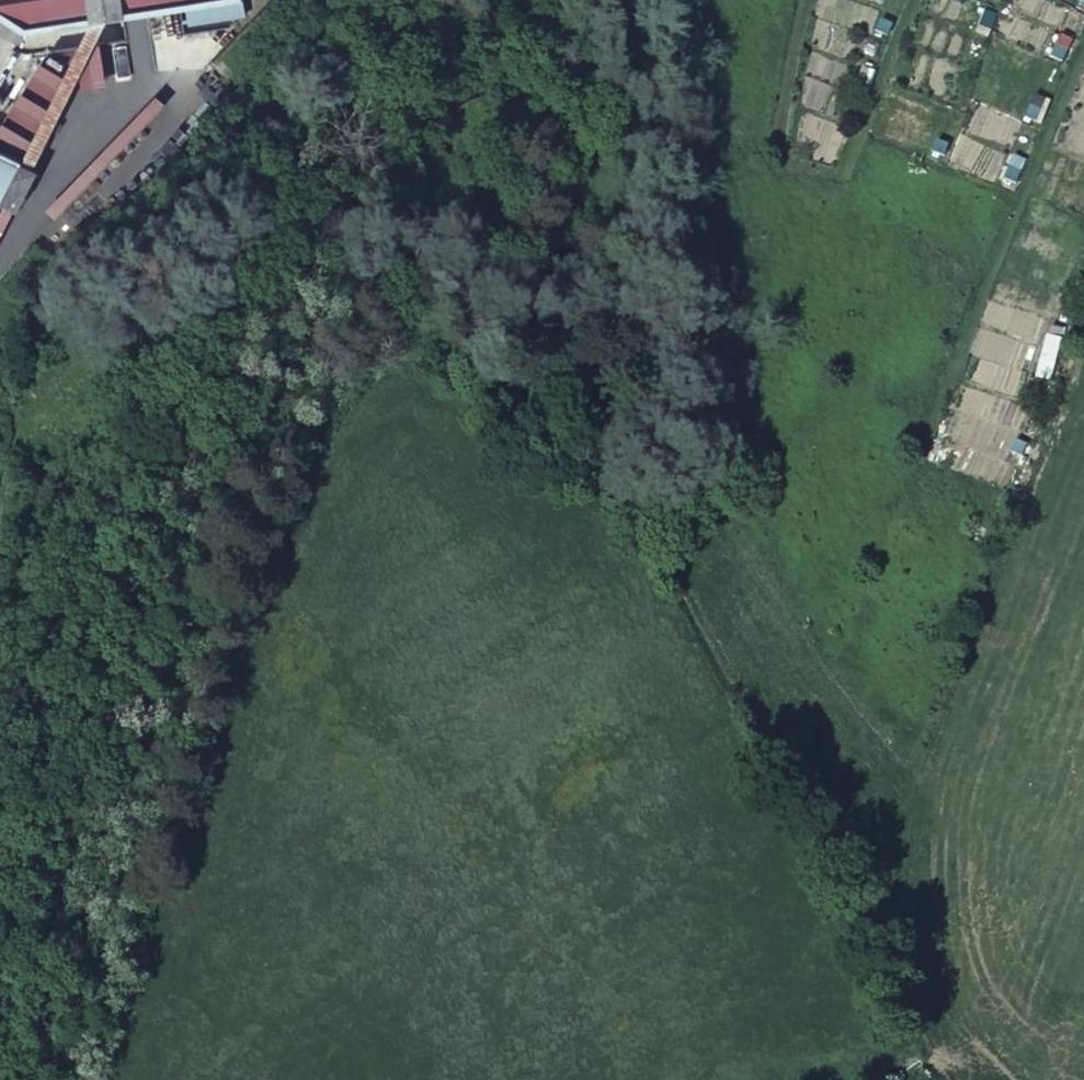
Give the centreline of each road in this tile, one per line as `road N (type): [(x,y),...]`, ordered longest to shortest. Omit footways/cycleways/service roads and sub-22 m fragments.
road 1 (track): [(1083,43),(912,467)]
road 2 (track): [(806,0),(776,159),(780,171),(825,186),(843,171),(915,0)]

